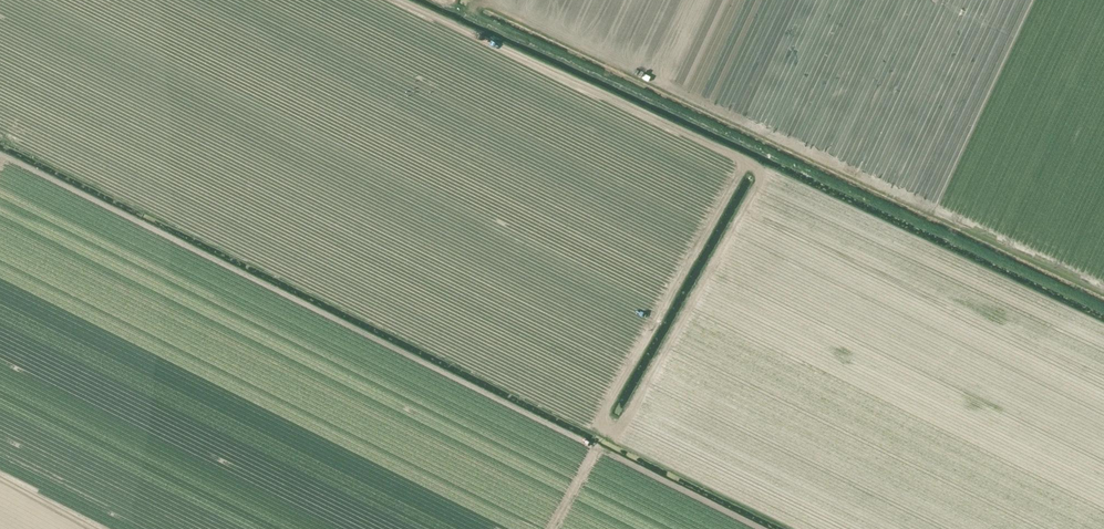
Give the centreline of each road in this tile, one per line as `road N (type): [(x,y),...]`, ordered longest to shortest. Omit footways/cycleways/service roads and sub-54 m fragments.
road 1 (track): [(596,433),(744,165),(393,0)]
road 2 (track): [(589,444),(0,156)]
road 3 (track): [(589,444),(761,528)]

